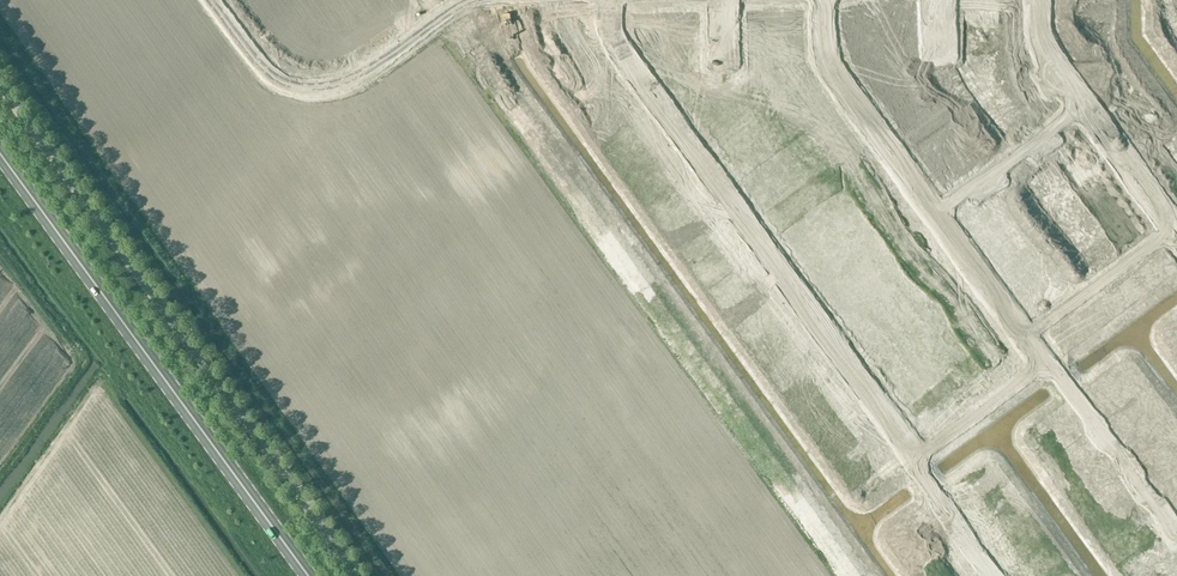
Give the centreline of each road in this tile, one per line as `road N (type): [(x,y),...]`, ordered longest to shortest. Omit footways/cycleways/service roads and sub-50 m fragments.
road 1 (unclassified): [(365,575),(0,78)]
road 2 (primary): [(308,575),(0,154)]

